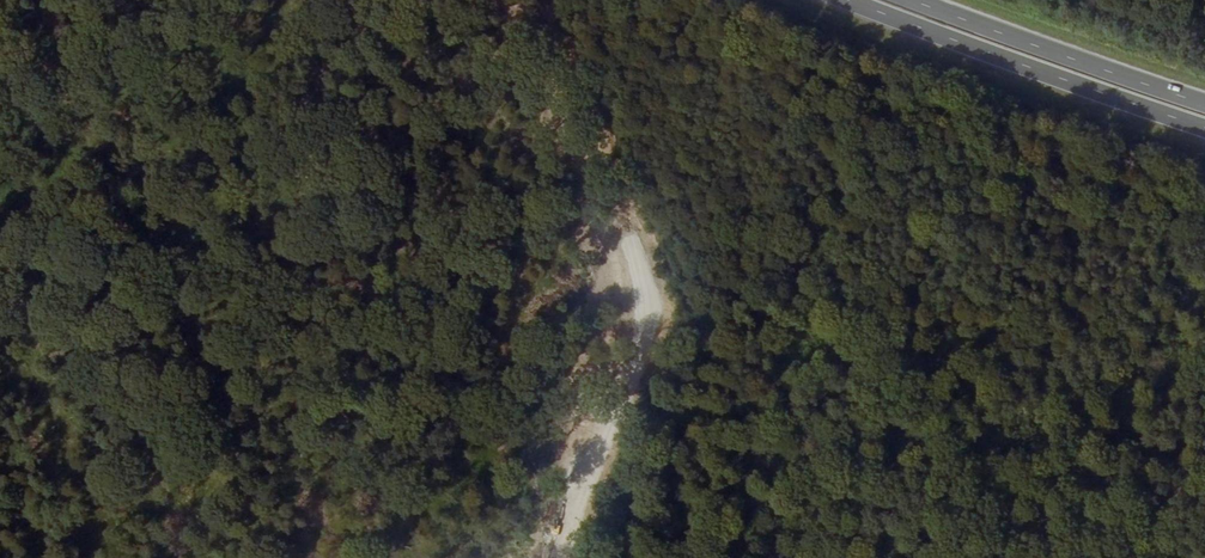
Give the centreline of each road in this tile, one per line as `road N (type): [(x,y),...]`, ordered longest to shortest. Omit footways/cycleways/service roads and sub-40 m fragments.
road 1 (trunk): [(848,0),(1204,129)]
road 2 (trunk): [(1204,106),(911,0)]

